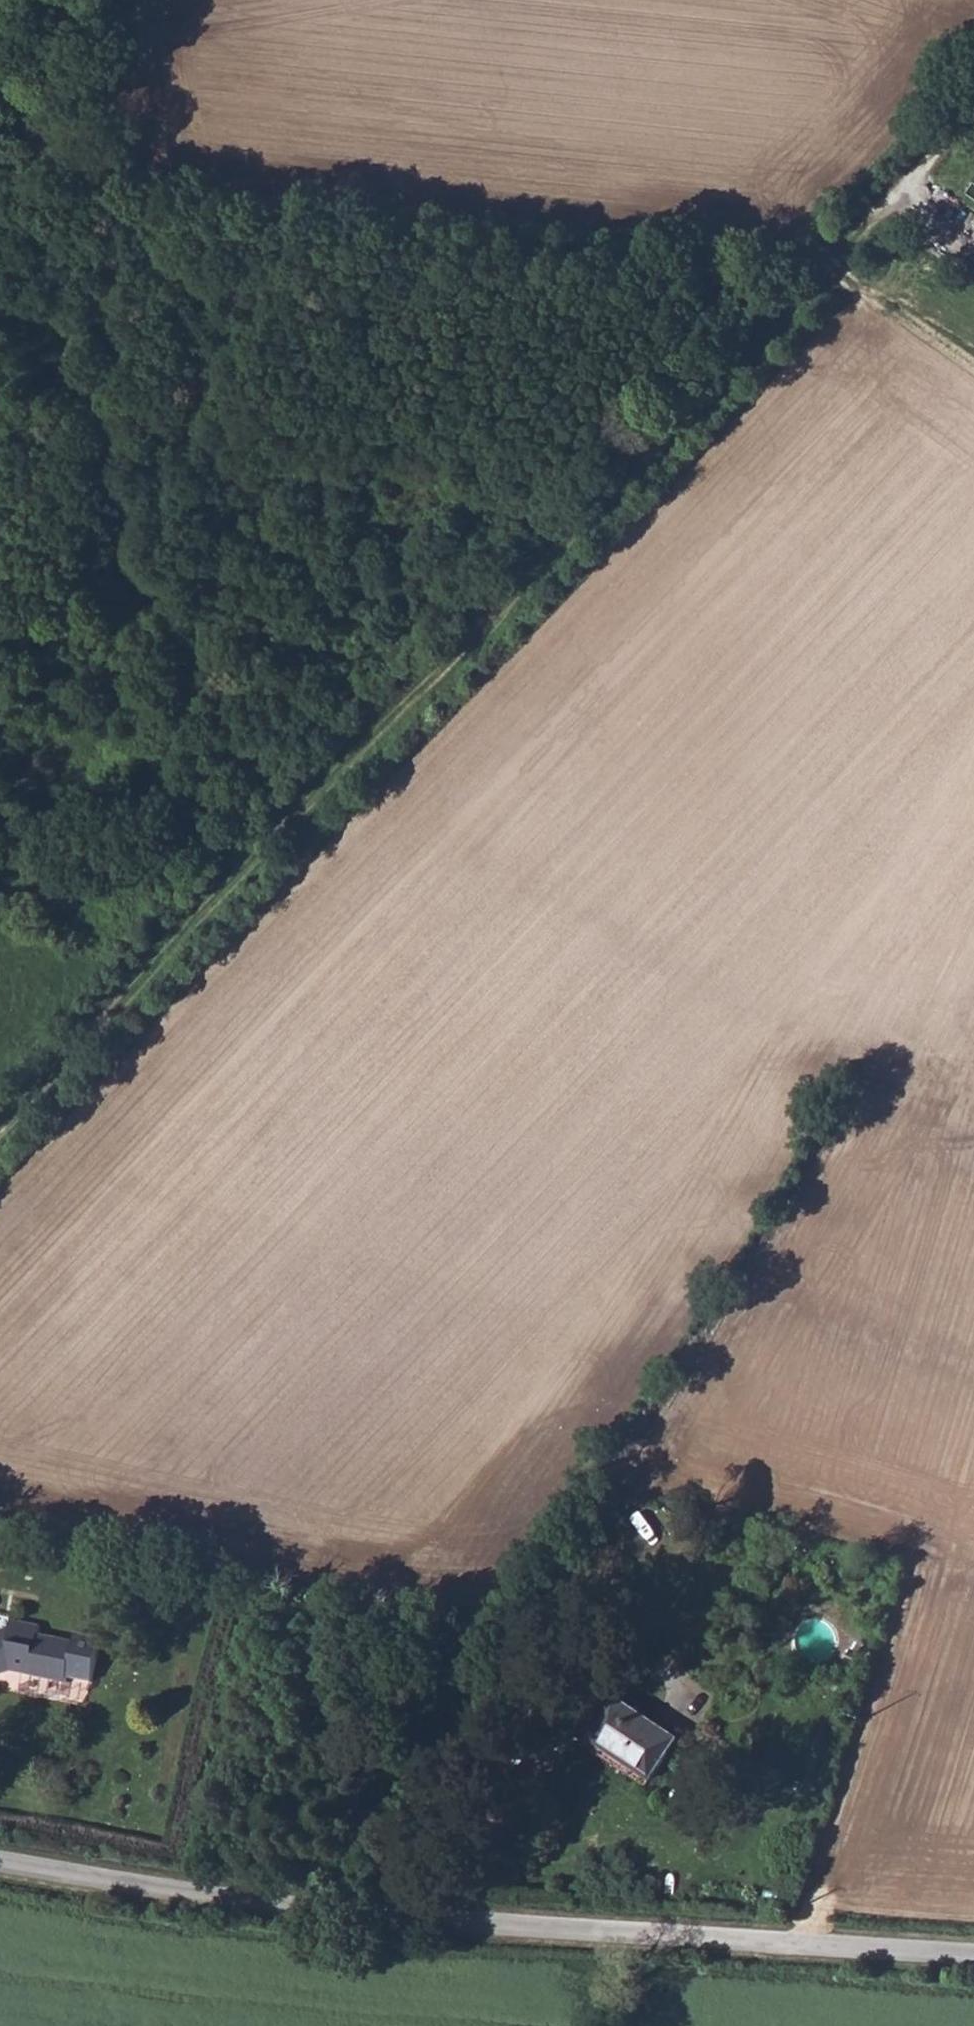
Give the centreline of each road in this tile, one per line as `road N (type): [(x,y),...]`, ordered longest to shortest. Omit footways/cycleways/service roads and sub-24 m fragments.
road 1 (track): [(0,1122),(973,109)]
road 2 (unclassified): [(0,1861),(225,1902),(617,1941),(973,1956)]

